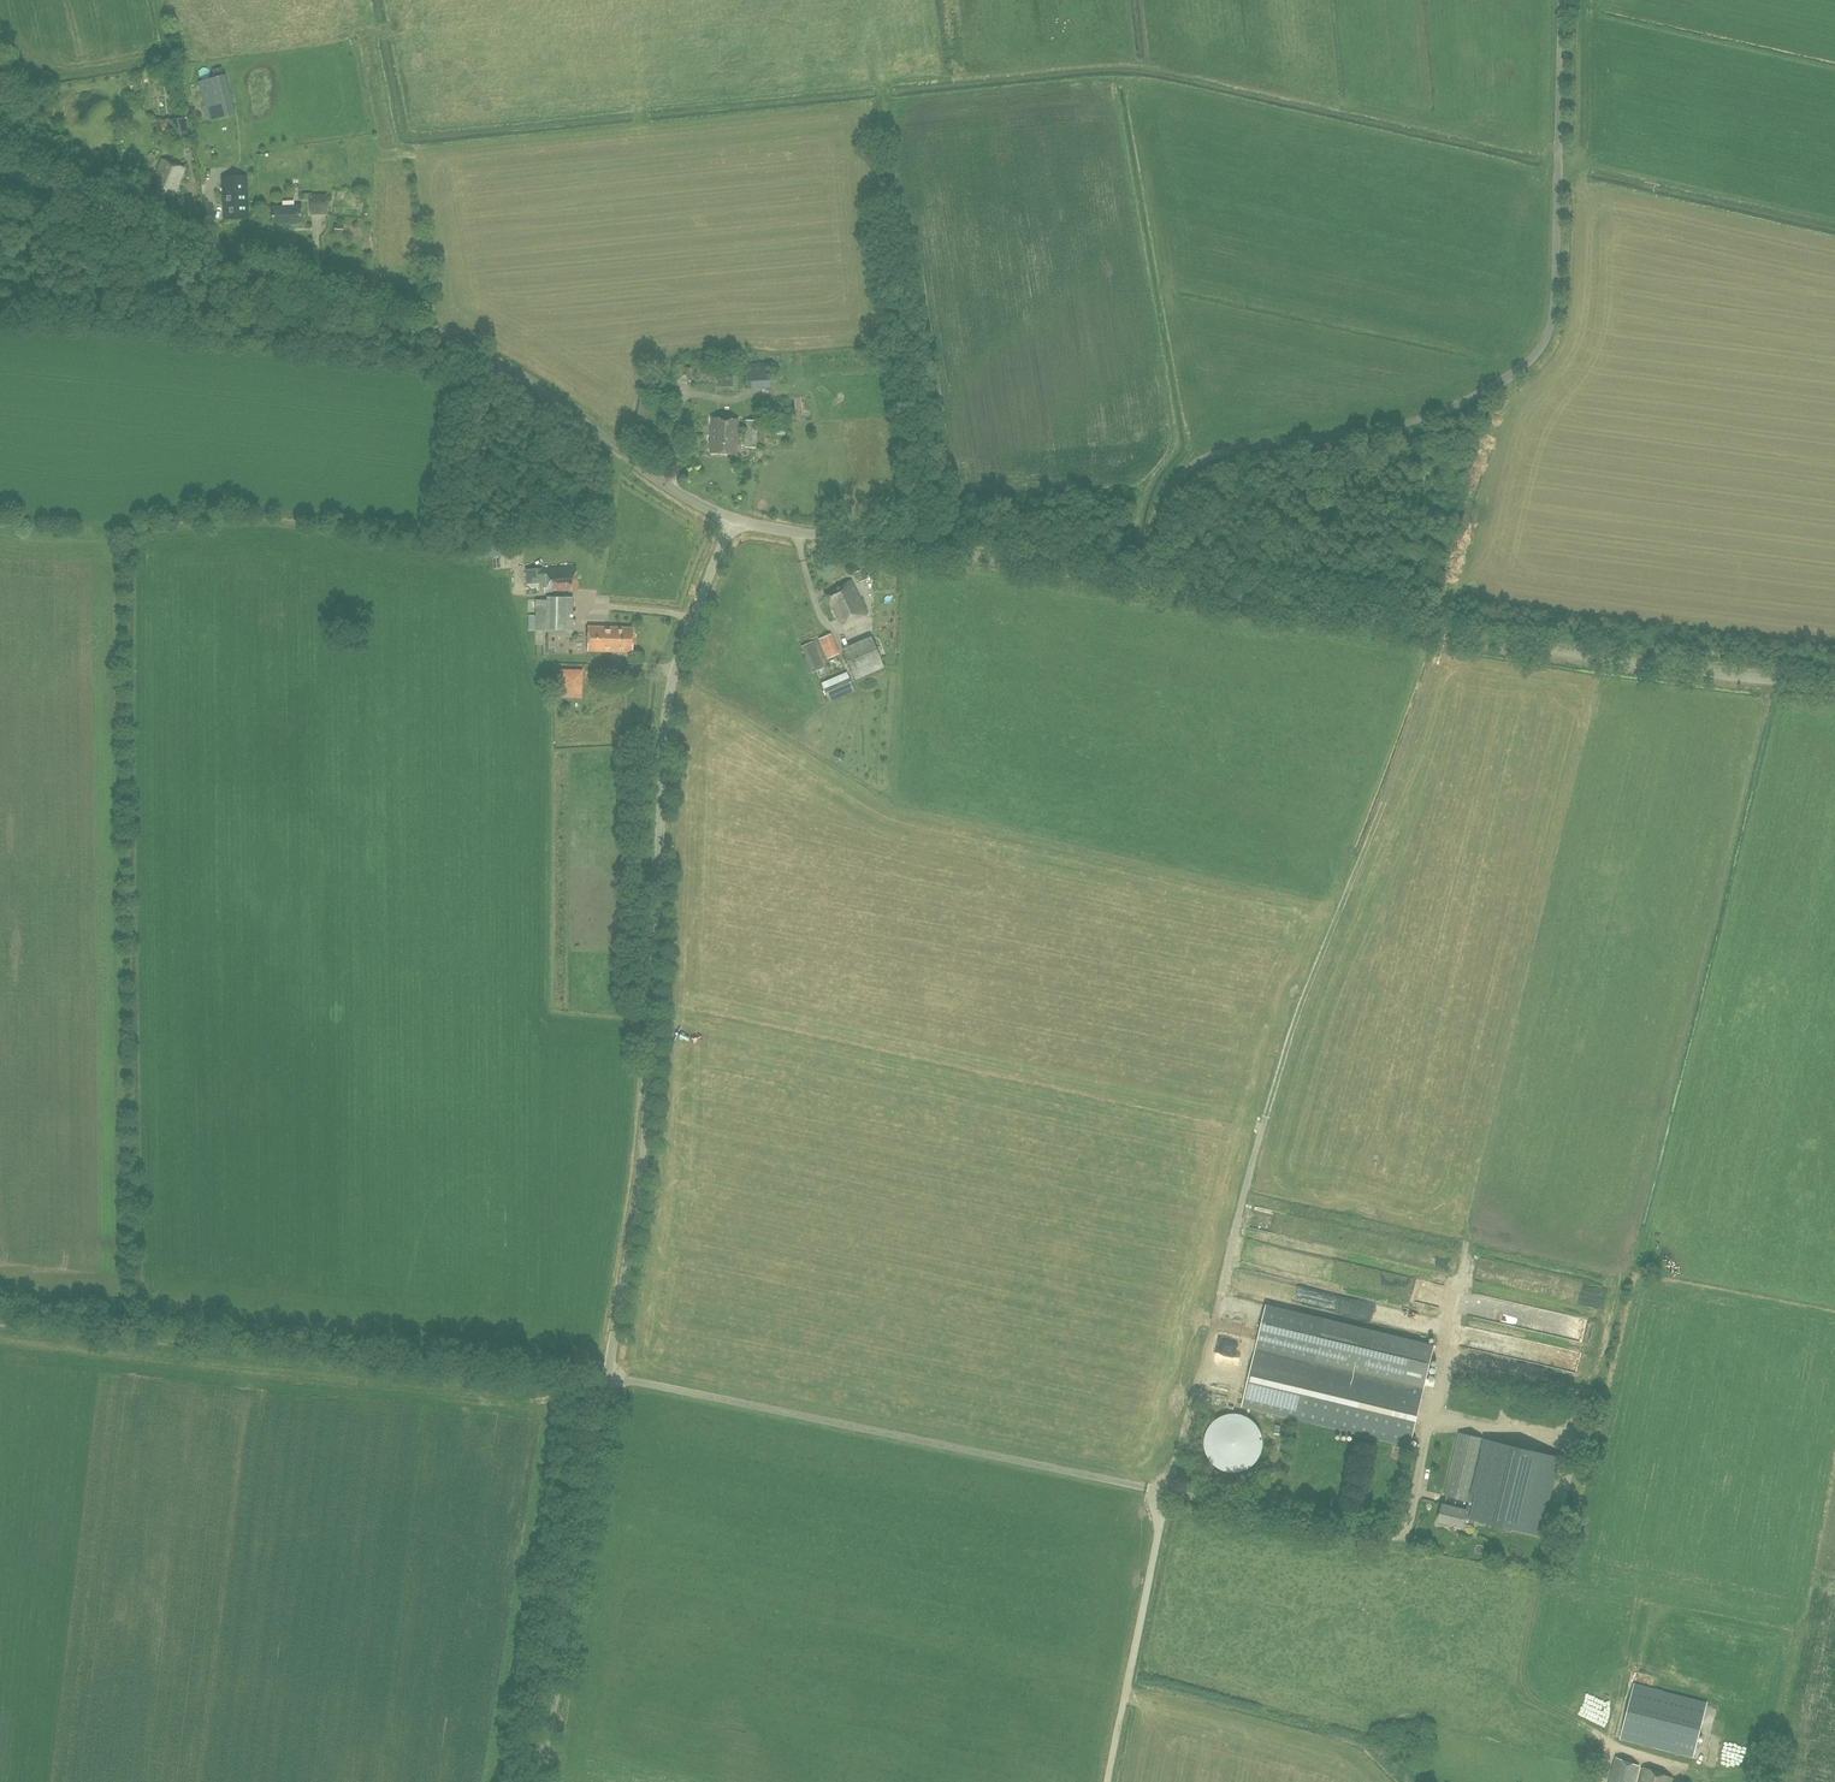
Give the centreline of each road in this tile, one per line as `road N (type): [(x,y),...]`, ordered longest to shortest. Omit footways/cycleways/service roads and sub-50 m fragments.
road 1 (unclassified): [(541,1781),(644,1163),(667,715),(691,618),(732,519)]
road 2 (unclassified): [(1834,685),(1497,641),(732,519)]
road 3 (unclassified): [(732,519),(413,325),(0,156)]

